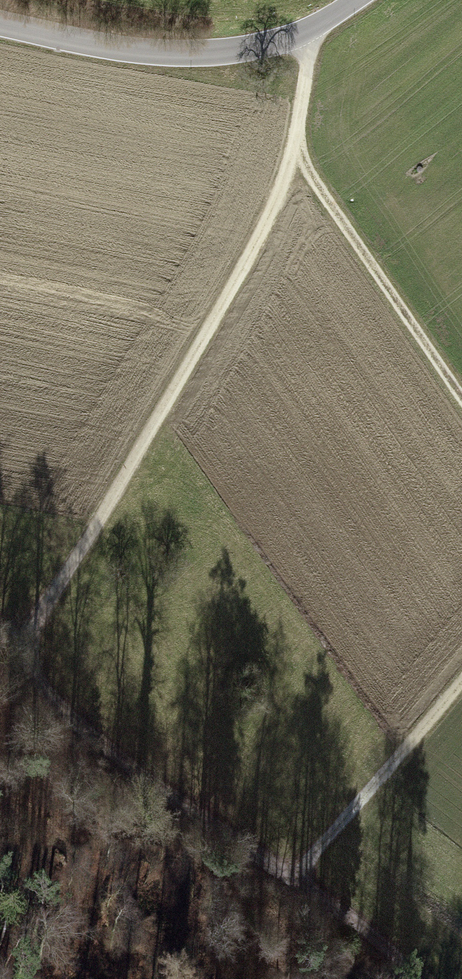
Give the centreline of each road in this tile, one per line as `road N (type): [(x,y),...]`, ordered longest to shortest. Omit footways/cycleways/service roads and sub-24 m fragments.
road 1 (track): [(316,38),(300,151),(272,231),(98,534),(15,644)]
road 2 (track): [(0,634),(59,712),(295,875)]
road 3 (tertiary): [(365,0),(316,38),(210,59),(106,51),(0,28)]
road 4 (track): [(300,151),(461,399)]
road 5 (track): [(295,875),(461,683)]
road 6 (track): [(295,875),(374,929),(414,978)]

